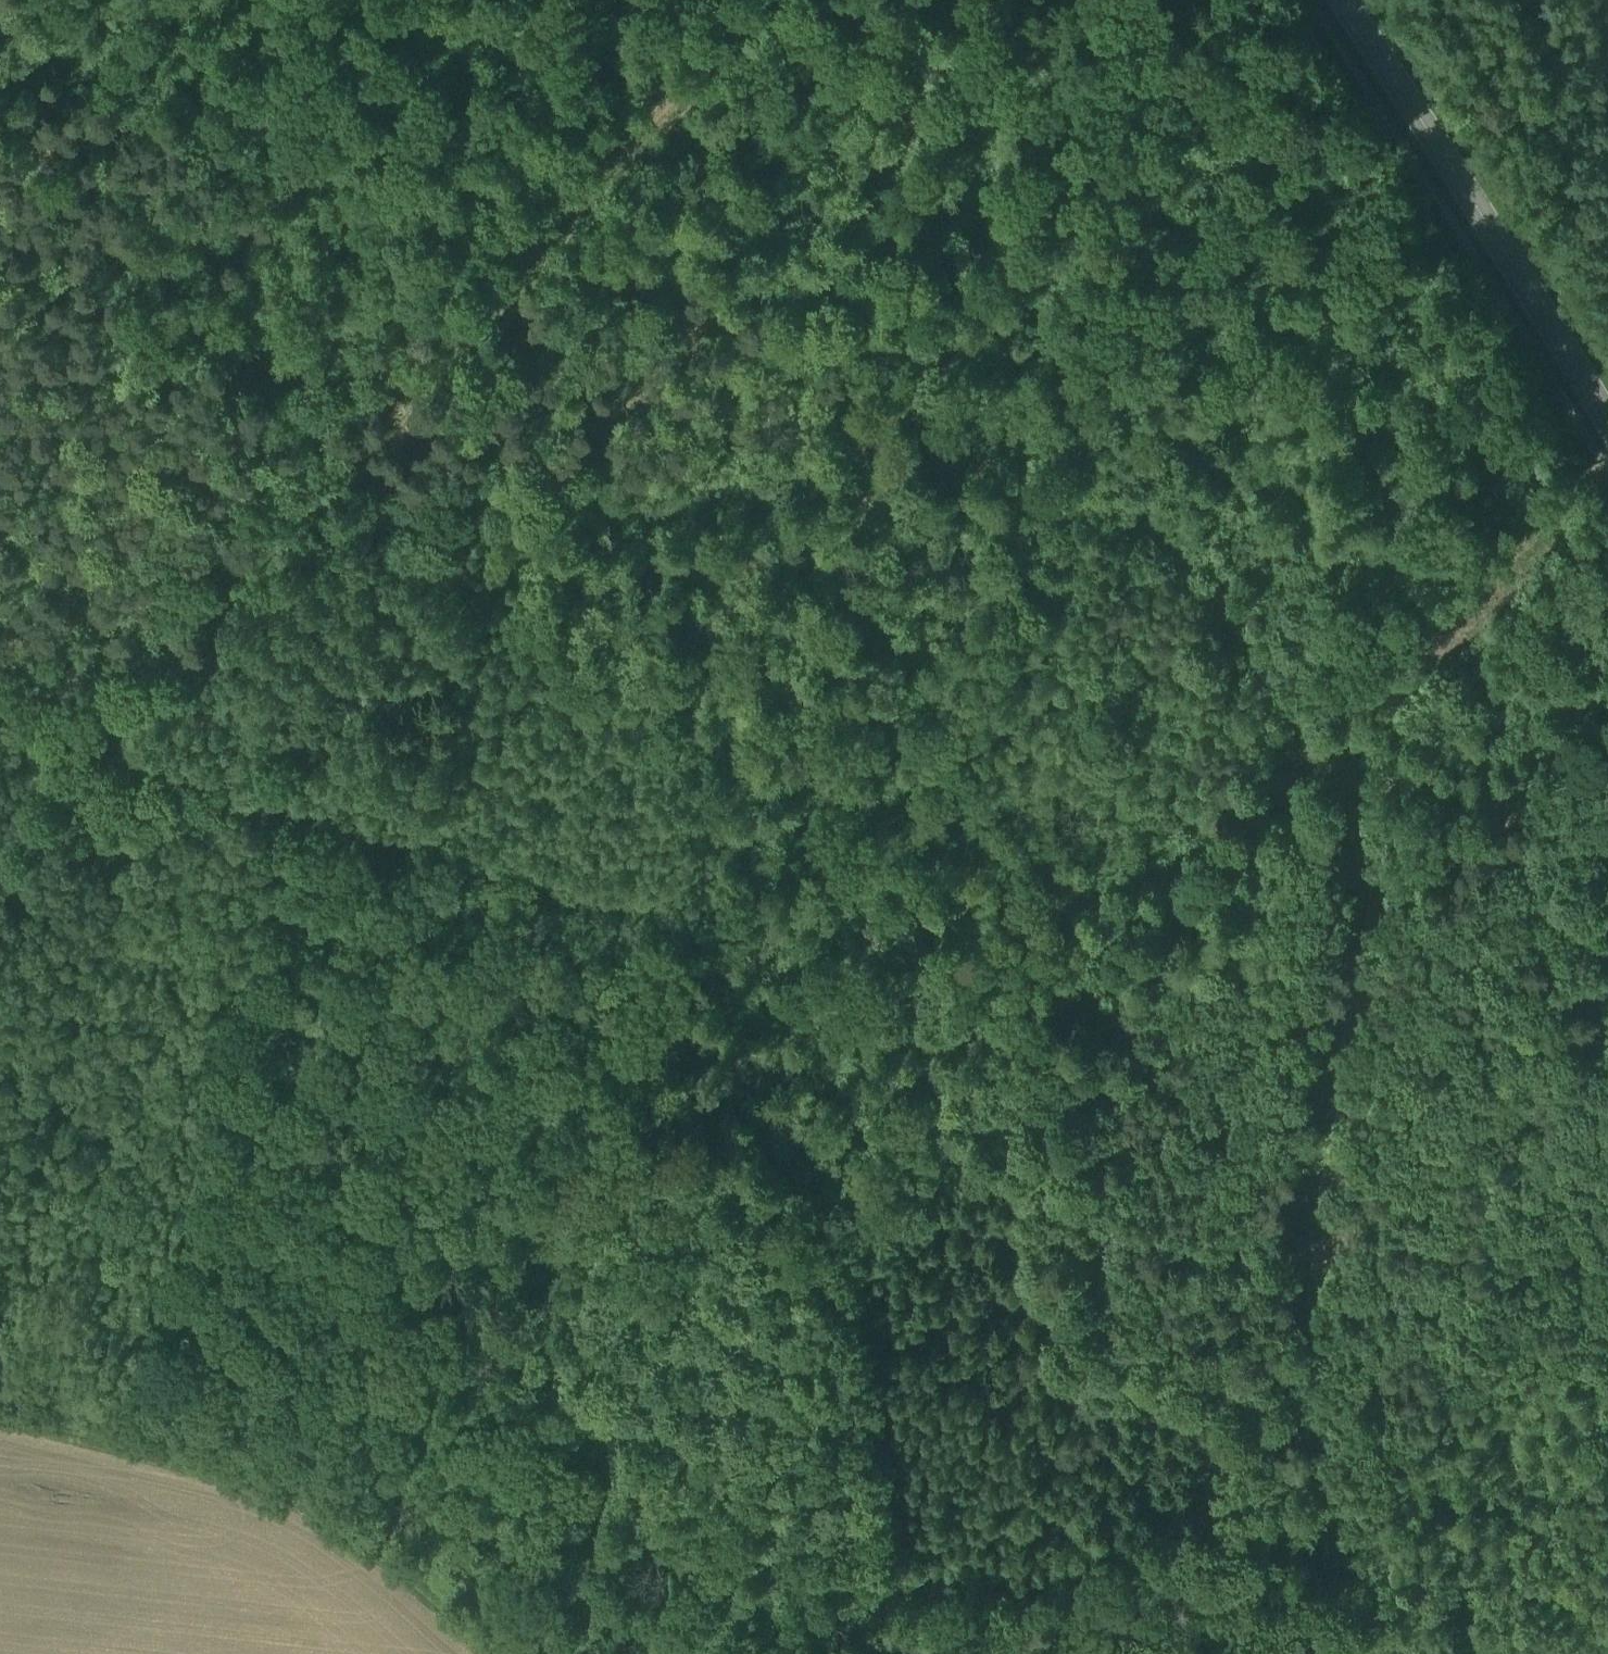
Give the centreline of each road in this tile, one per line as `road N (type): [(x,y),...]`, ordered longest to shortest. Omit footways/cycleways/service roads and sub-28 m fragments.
road 1 (track): [(762,0),(89,737)]
road 2 (track): [(1607,465),(1221,862)]
road 3 (tertiary): [(1343,0),(1607,420)]

